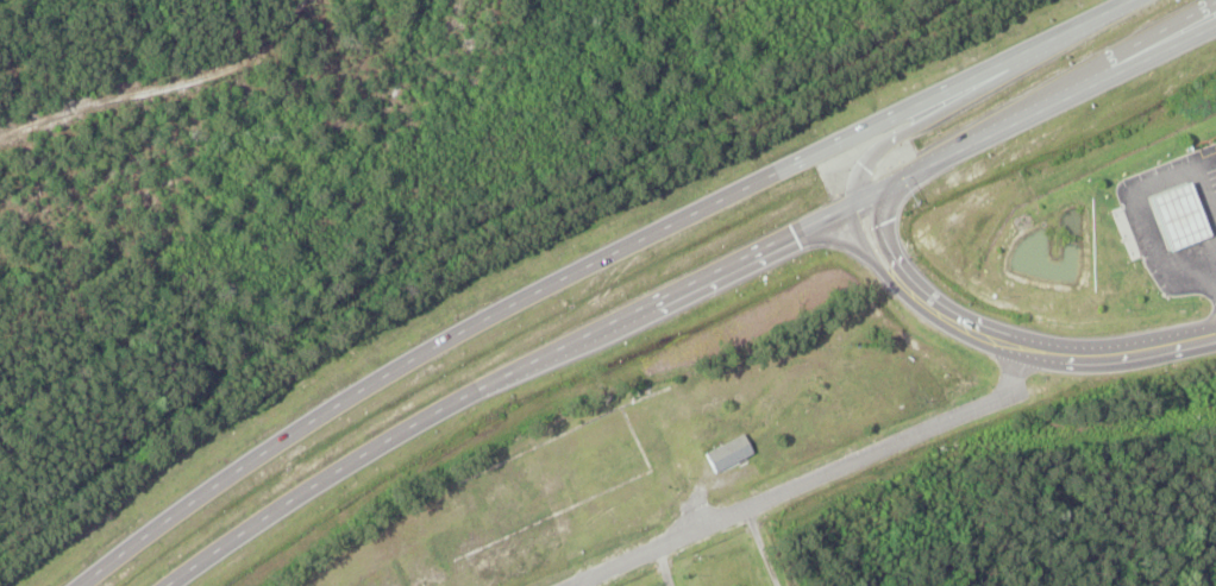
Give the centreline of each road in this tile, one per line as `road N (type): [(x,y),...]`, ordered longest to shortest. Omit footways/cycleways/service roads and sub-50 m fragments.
road 1 (trunk): [(1124,0),(410,354),(136,535),(72,585)]
road 2 (trunk): [(160,585),(470,387),(1215,19)]
road 3 (residential): [(567,585),(985,410),(1010,392),(1030,348)]
road 4 (primary): [(1147,348),(1073,355),(984,338),(934,311),(894,276),(852,201)]
road 5 (primary): [(1052,37),(876,153),(852,201)]

